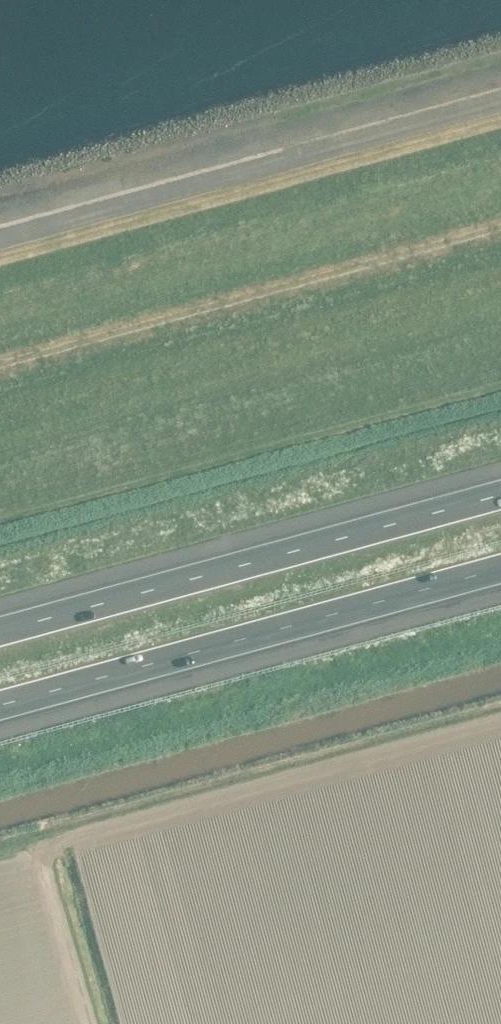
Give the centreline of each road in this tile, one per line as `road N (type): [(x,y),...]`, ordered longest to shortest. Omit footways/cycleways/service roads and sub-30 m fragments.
road 1 (motorway): [(500,490),(0,627)]
road 2 (motorway): [(0,701),(500,564)]
road 3 (track): [(0,353),(500,219)]

